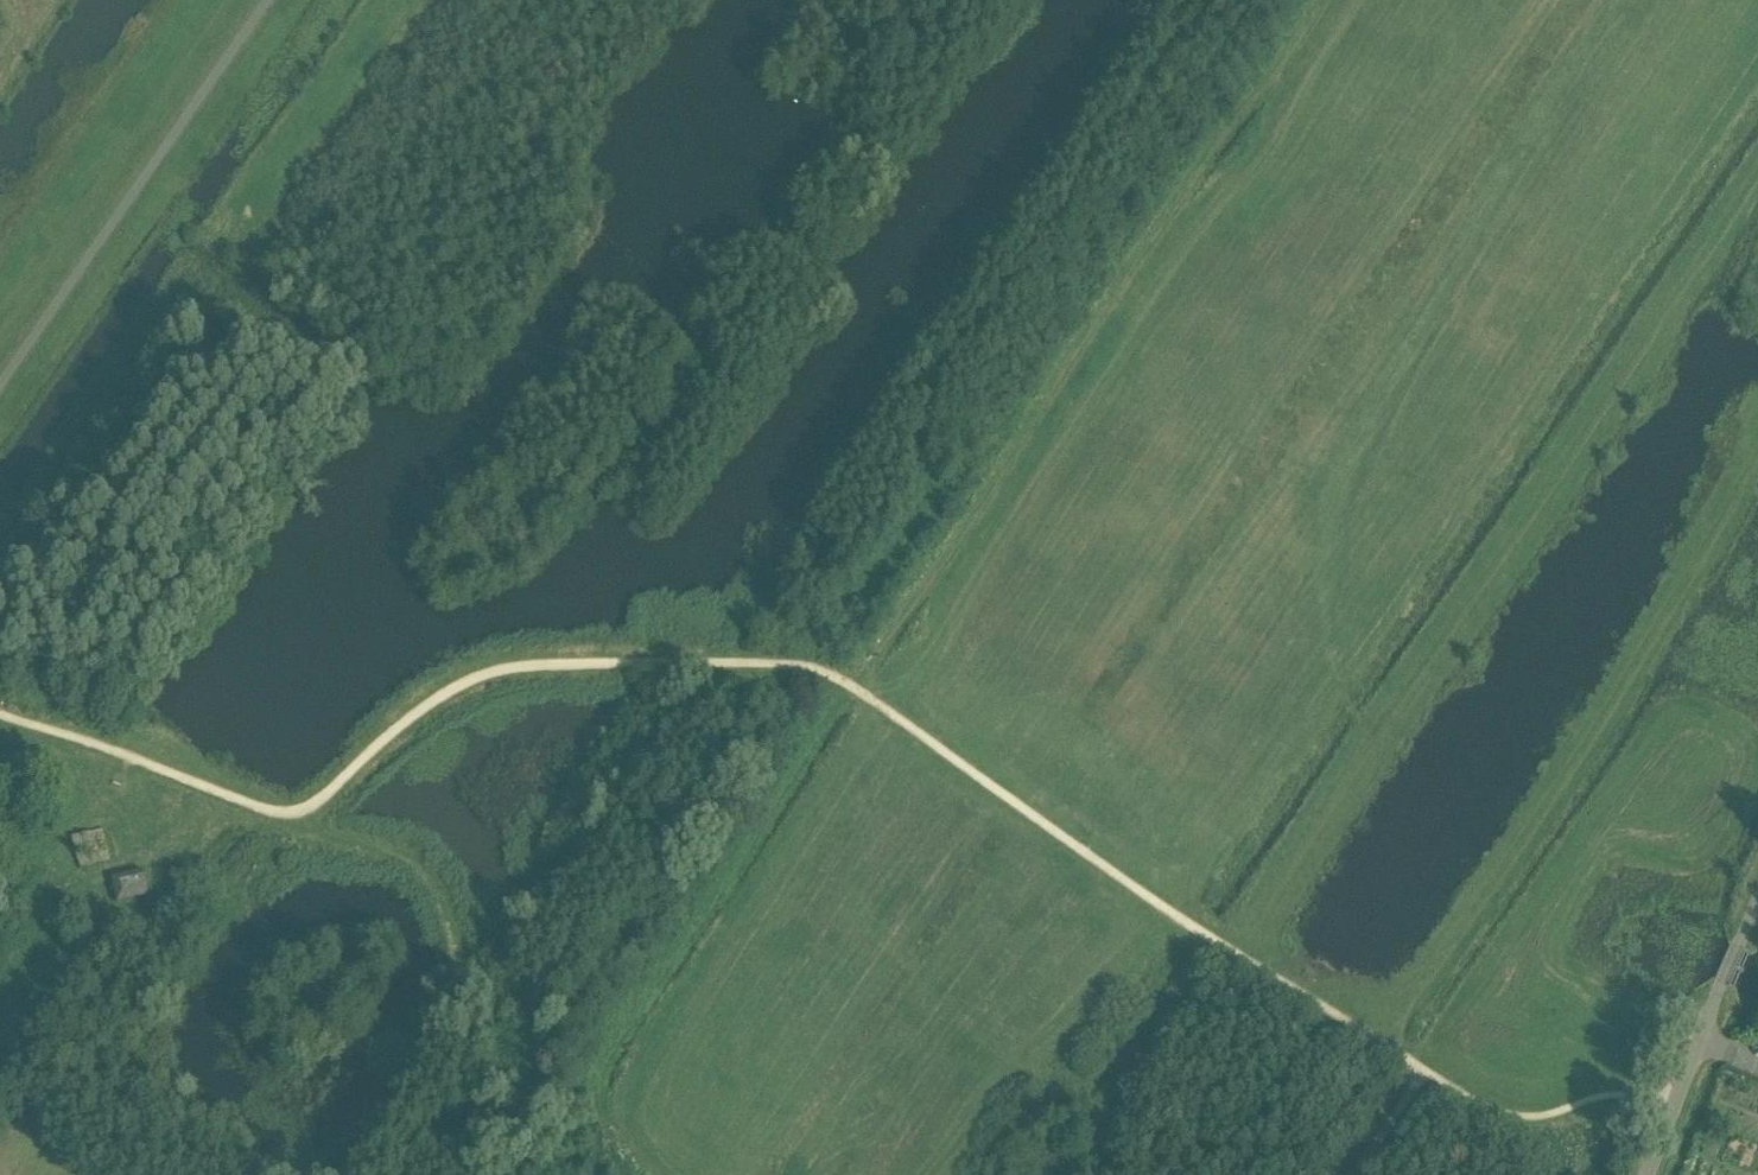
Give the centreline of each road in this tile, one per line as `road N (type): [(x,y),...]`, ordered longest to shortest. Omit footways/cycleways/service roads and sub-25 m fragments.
road 1 (track): [(280,817),(405,865),(461,910),(530,1088),(558,1105),(607,1105),(890,714)]
road 2 (track): [(1233,959),(1757,180)]
road 3 (track): [(890,714),(1370,0)]
road 4 (track): [(1378,1045),(1757,484)]
road 5 (unclassified): [(1648,1174),(1757,900)]

